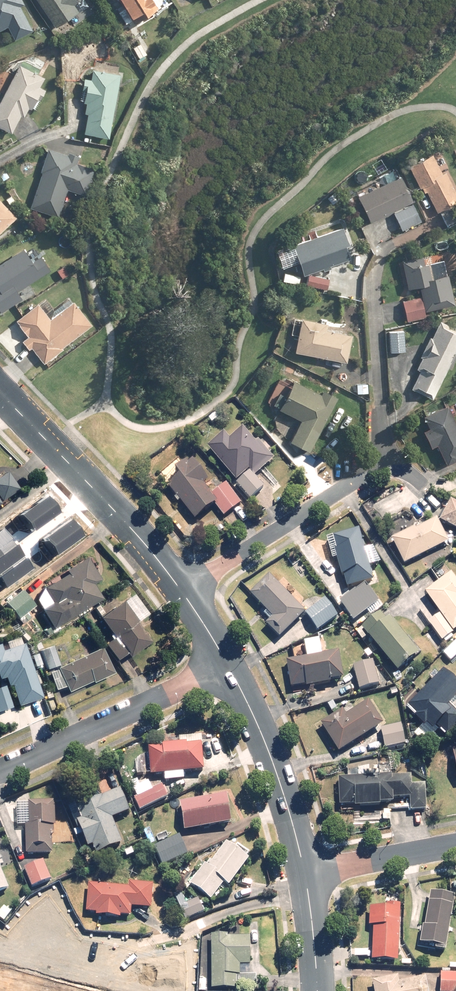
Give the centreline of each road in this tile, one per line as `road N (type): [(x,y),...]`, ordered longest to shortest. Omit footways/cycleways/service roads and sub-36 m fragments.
road 1 (tertiary): [(0,392),(109,497),(182,591)]
road 2 (residential): [(228,665),(0,773)]
road 3 (residential): [(182,591),(387,458)]
road 4 (tertiary): [(228,665),(273,763),(305,873)]
road 5 (residential): [(387,458),(374,296),(380,261)]
road 6 (residential): [(305,873),(455,844)]

